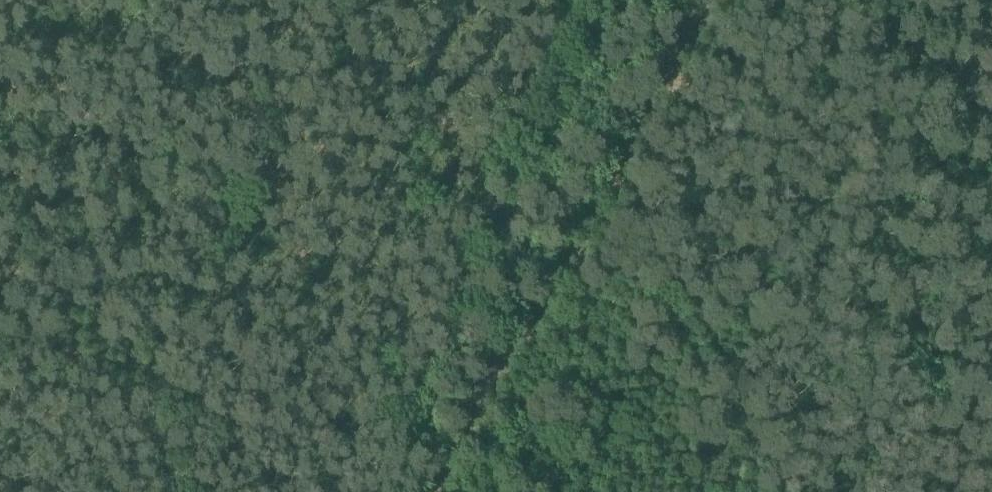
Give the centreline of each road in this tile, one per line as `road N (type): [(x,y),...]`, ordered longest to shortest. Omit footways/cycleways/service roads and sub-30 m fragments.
road 1 (track): [(621,0),(351,491)]

